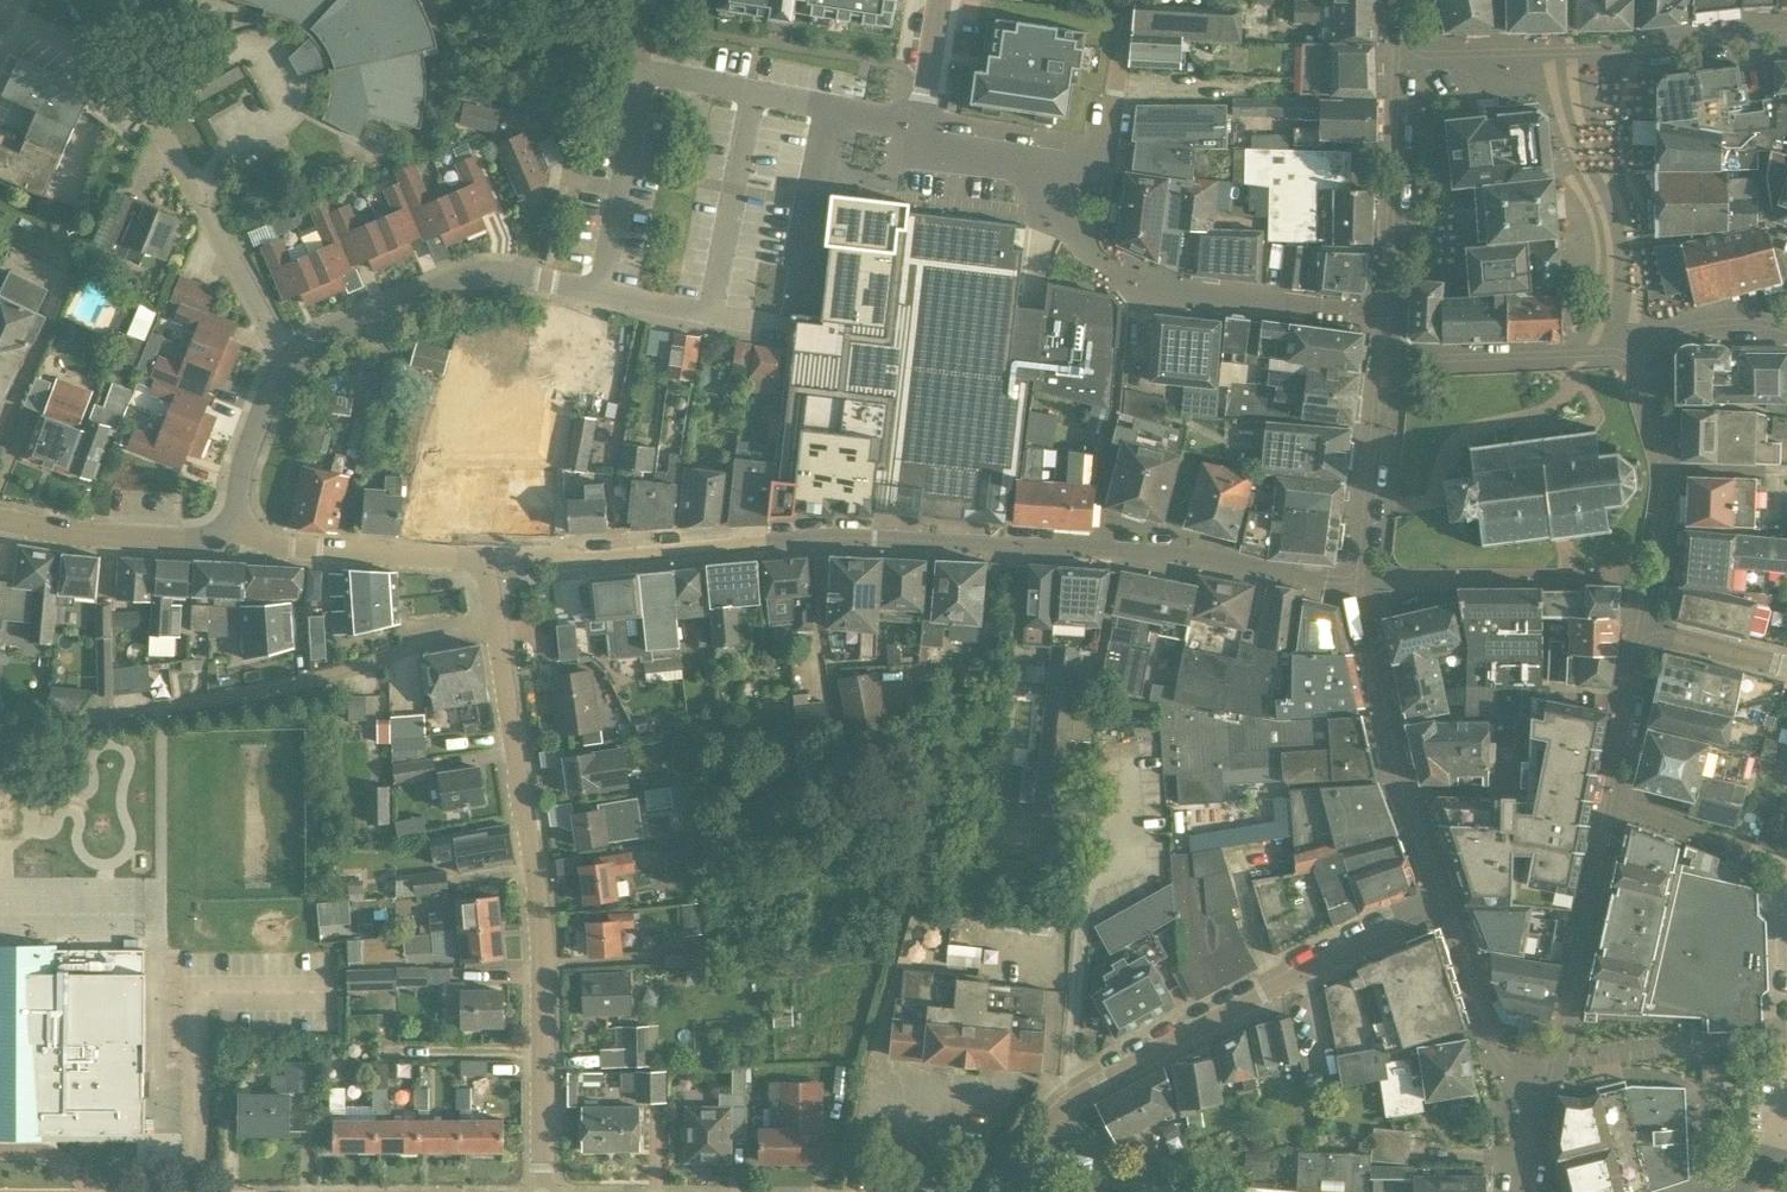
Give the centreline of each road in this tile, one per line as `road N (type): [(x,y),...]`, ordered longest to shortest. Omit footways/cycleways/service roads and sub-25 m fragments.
road 1 (residential): [(1358,581),(1096,548),(793,538),(585,557),(482,557)]
road 2 (residential): [(289,357),(466,275),(602,293),(644,73),(921,127)]
road 3 (residential): [(543,1191),(537,889),(495,629)]
road 4 (residential): [(1446,906),(1272,986),(1077,1094),(1040,1128),(1004,1191)]
road 5 (residential): [(1384,315),(1125,280),(1091,258),(1036,169),(941,154),(921,127)]
road 6 (residential): [(0,735),(295,682),(495,629)]
road 7 (residential): [(289,357),(140,94),(101,57),(11,19),(4,0)]
road 8 (residential): [(1396,58),(1645,47),(1786,31)]
road 9 (residential): [(1358,581),(1390,751),(1446,906)]
road 10 (residential): [(1358,581),(1649,577)]
road 11 (residential): [(1549,1067),(1608,802)]
road 12 (residential): [(482,557),(281,547),(230,523)]
road 13 (residential): [(1396,58),(1384,315)]
road 14 (residential): [(230,523),(185,539),(0,519)]
road 15 (residential): [(1649,577),(1663,481),(1632,348)]
road 16 (residential): [(1606,351),(1380,361)]
road 17 (residential): [(1380,361),(1358,581)]
road 18 (residential): [(1446,906),(1498,1042),(1509,1056),(1549,1067)]
road 19 (residential): [(1786,871),(1608,802)]
road 20 (residential): [(230,523),(243,459),(289,357)]
road 21 (residential): [(1608,802),(1639,630)]
road 22 (residential): [(1632,348),(1713,323),(1786,330)]
road 23 (residential): [(1639,630),(1786,668)]
road 24 (residential): [(921,127),(940,0)]
road 25 (residential): [(1522,1191),(1549,1067)]
road 26 (residential): [(1703,1191),(1749,1175),(1779,1134),(1786,1108)]

